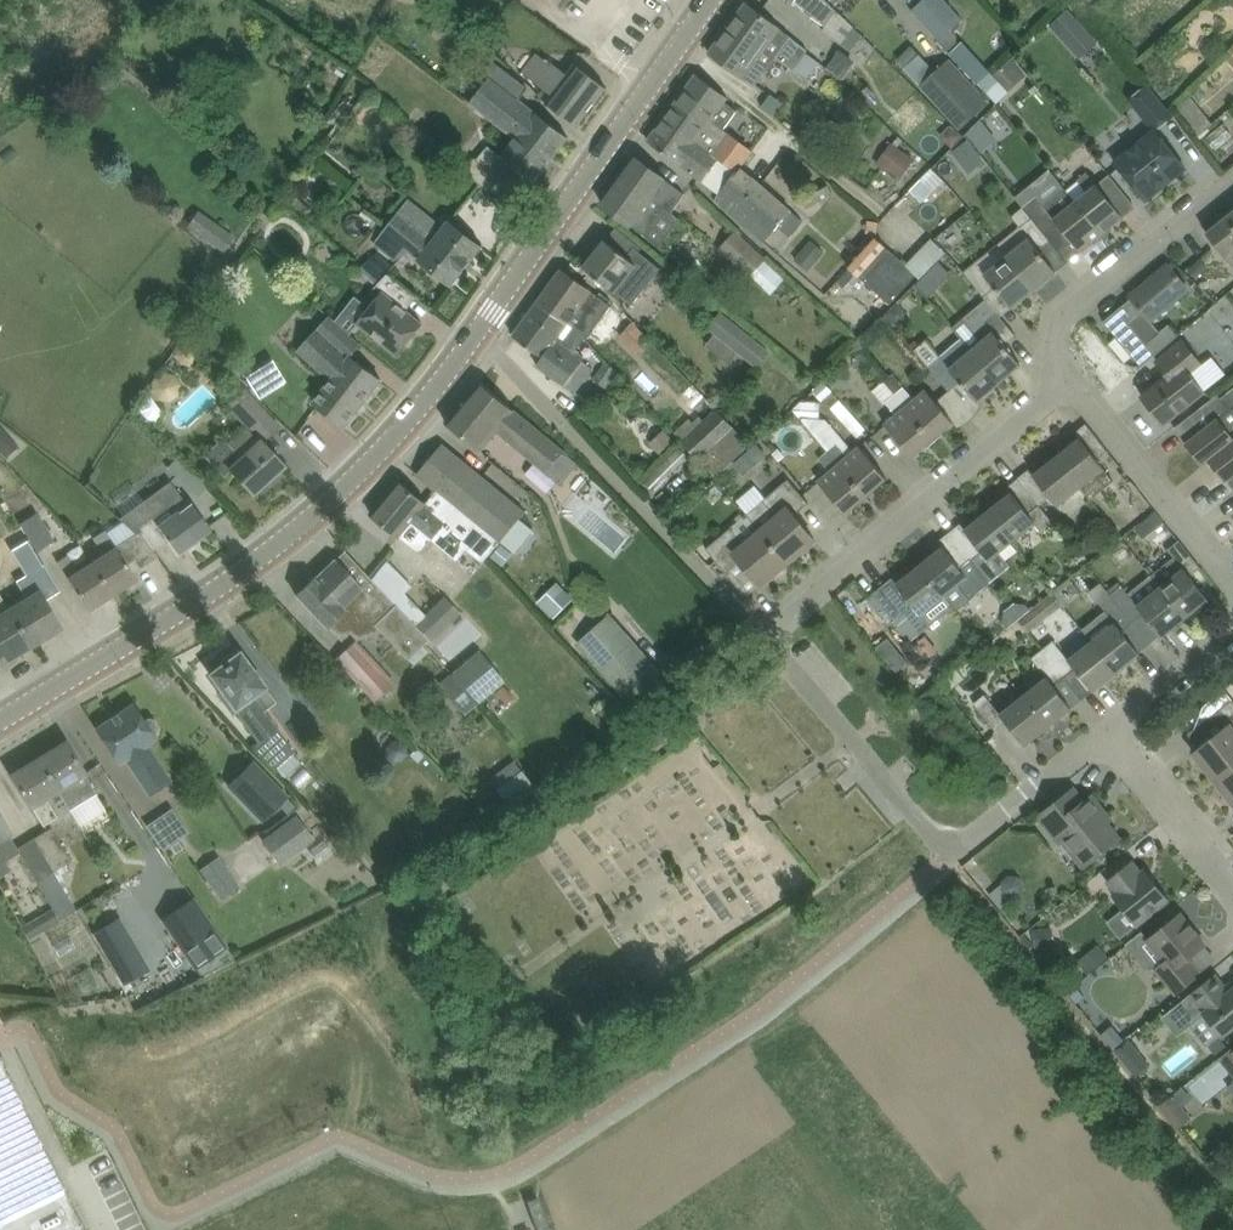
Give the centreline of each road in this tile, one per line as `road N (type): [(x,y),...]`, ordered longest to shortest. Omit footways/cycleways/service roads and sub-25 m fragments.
road 1 (secondary): [(0,724),(303,520),(409,422),(481,333)]
road 2 (residential): [(769,639),(481,333)]
road 3 (secondary): [(481,333),(709,0)]
road 4 (residential): [(769,639),(1053,391)]
road 5 (residential): [(1053,391),(1064,318),(1232,182)]
road 6 (residential): [(949,859),(769,639)]
road 7 (residential): [(1053,391),(1076,390),(1209,559)]
road 8 (residential): [(1232,898),(1103,734)]
road 9 (residential): [(949,859),(1103,734)]
road 10 (residential): [(1103,734),(1232,629)]

